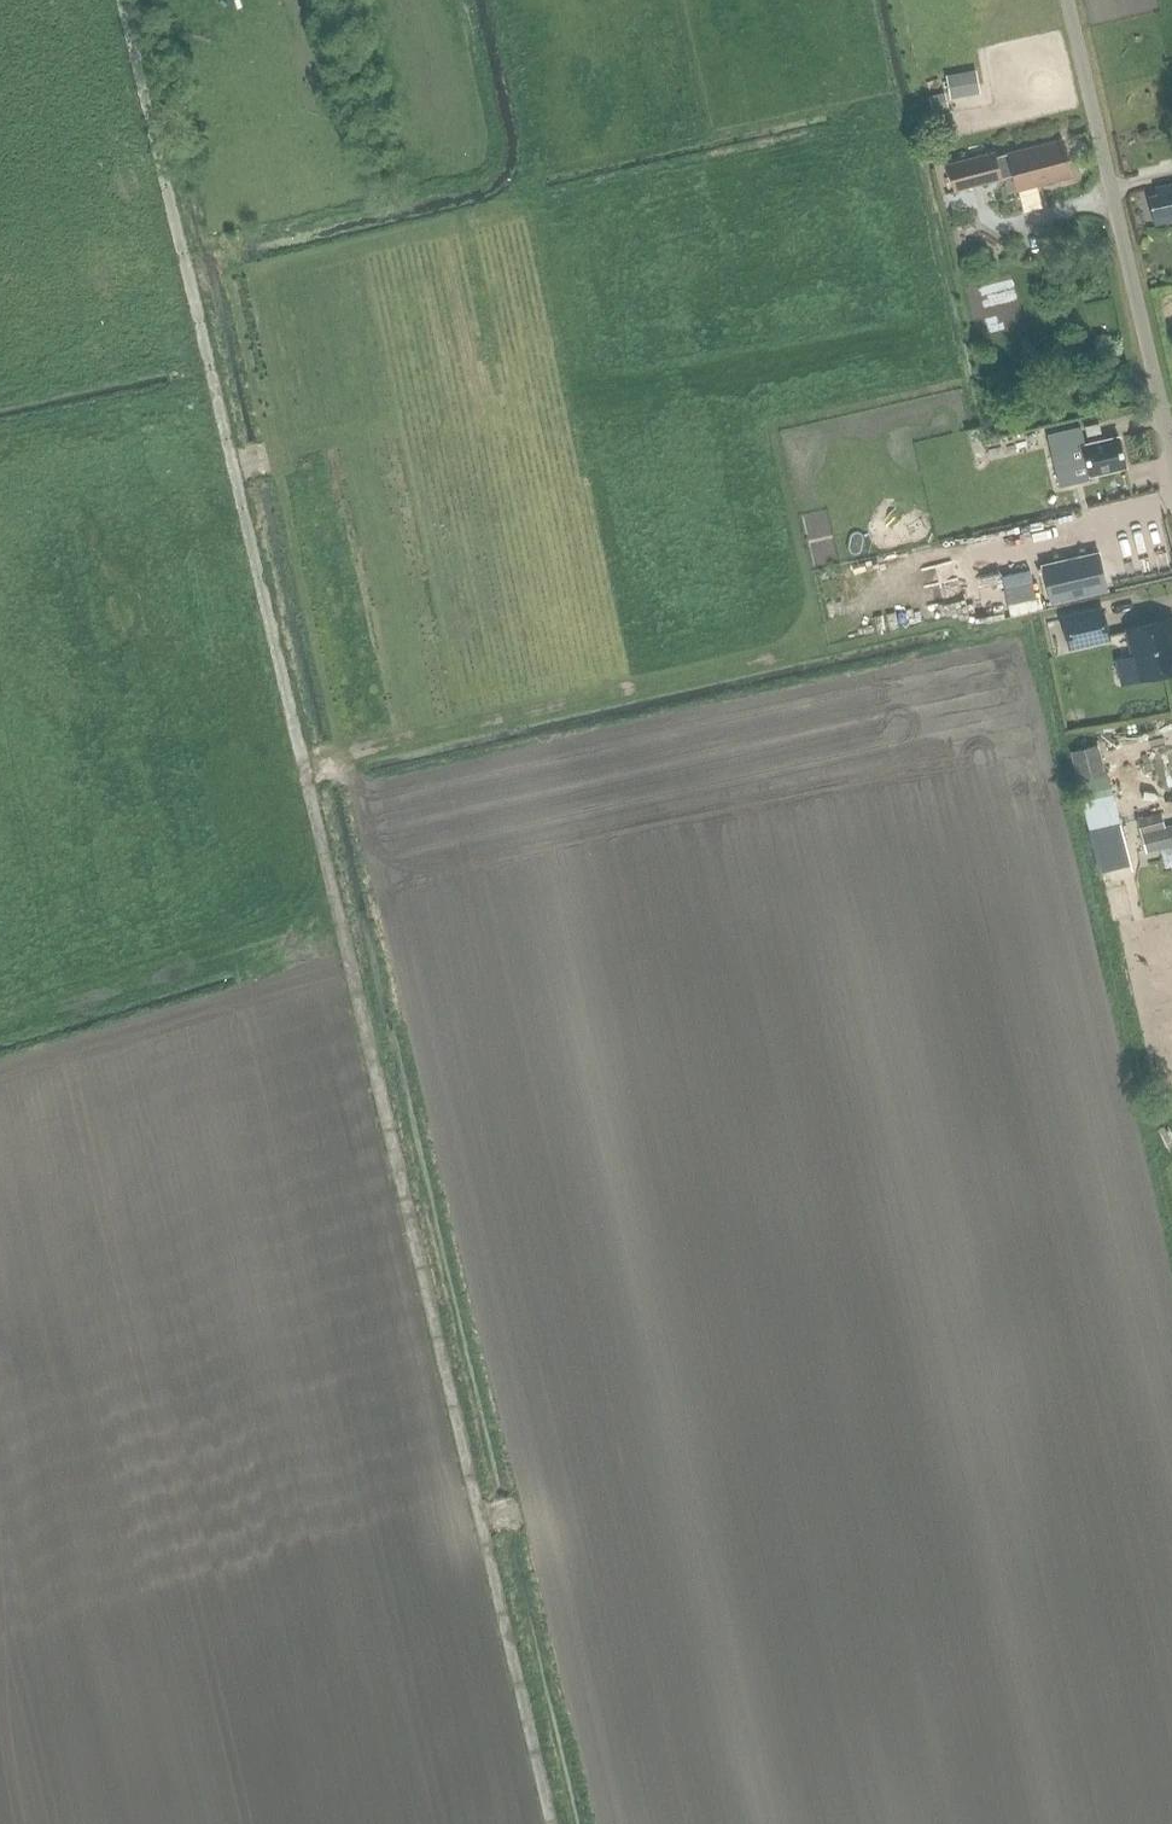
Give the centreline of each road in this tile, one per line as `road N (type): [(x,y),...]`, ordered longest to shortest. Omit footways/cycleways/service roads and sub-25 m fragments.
road 1 (unclassified): [(1171,474),(1062,0)]

